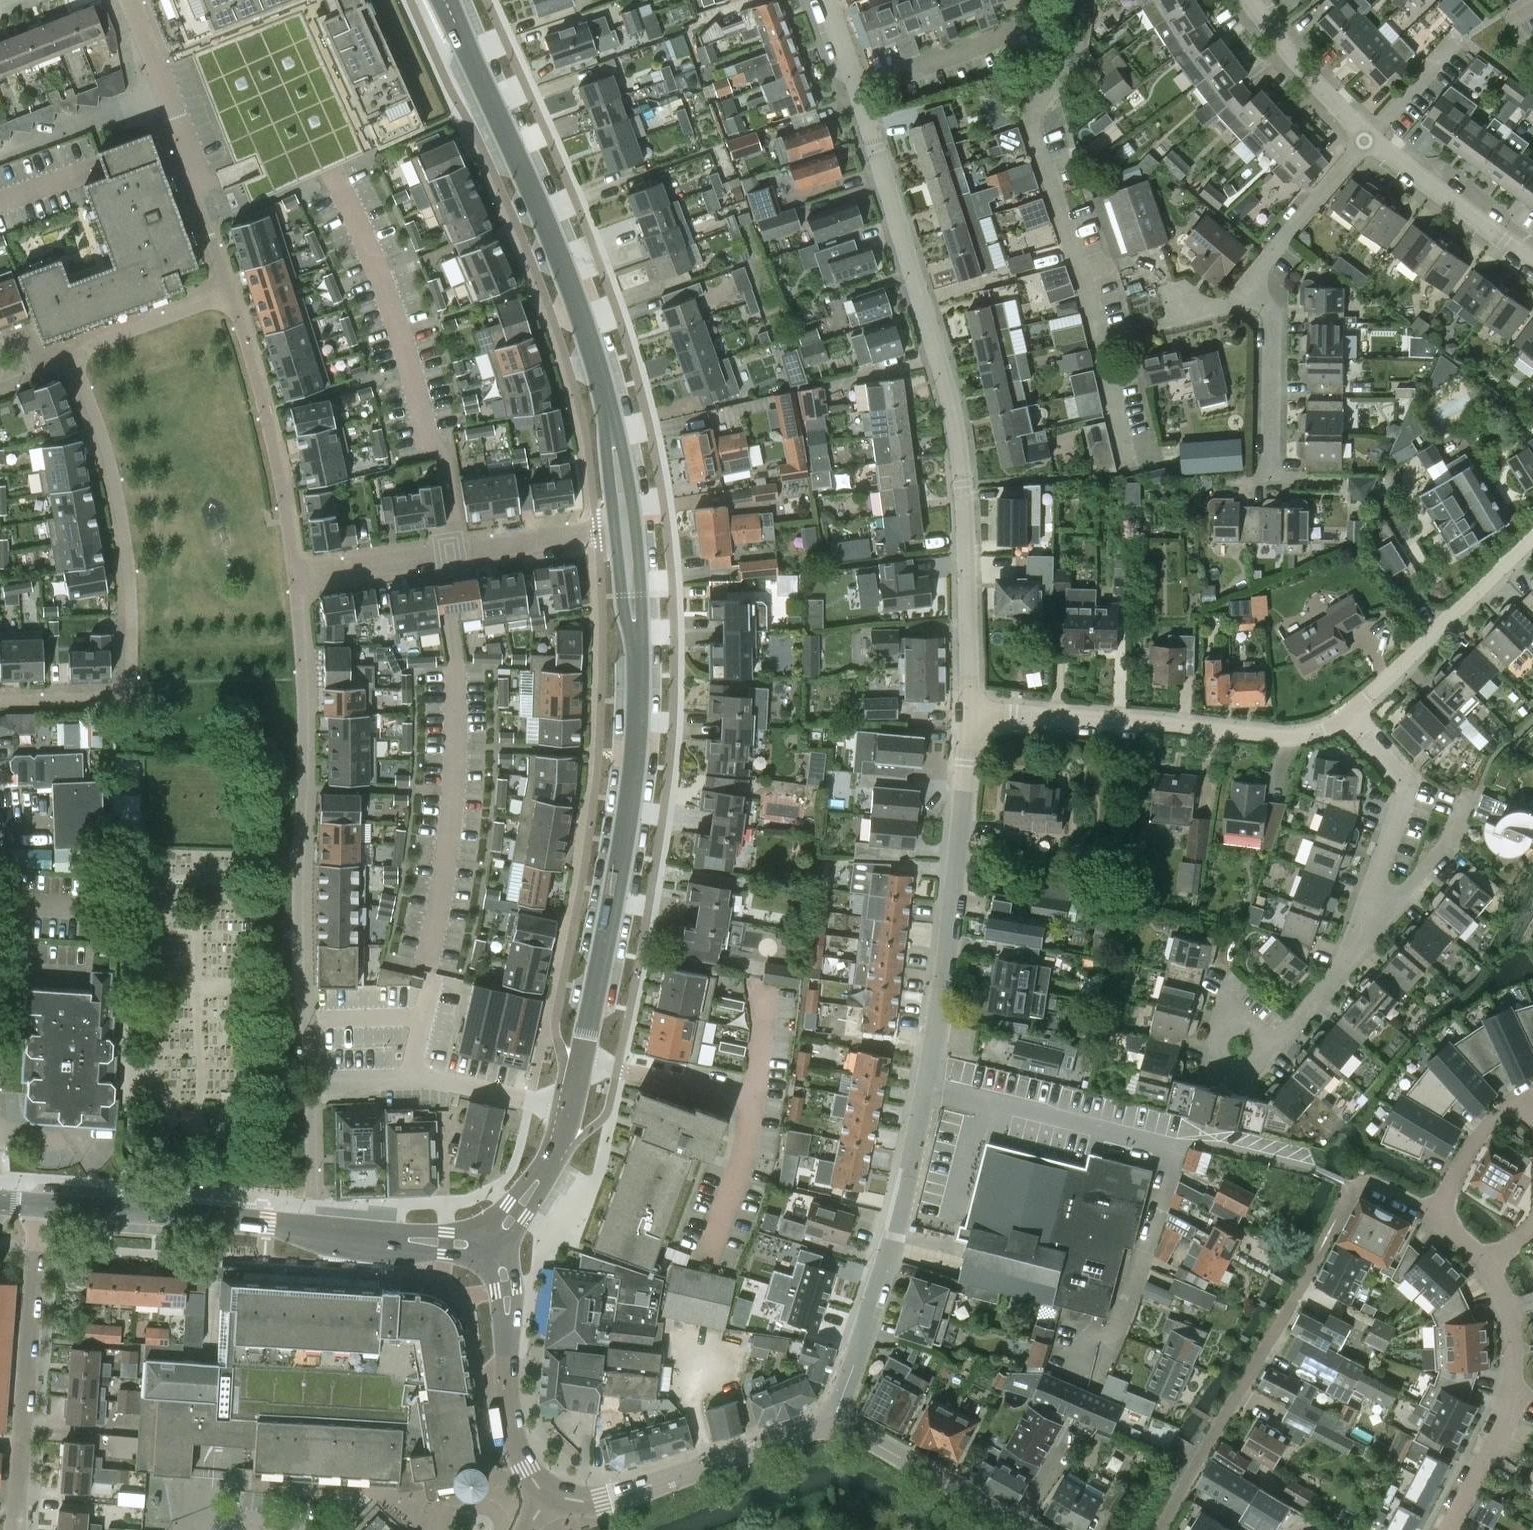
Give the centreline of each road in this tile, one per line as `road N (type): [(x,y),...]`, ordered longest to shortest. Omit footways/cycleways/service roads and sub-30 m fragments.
road 1 (residential): [(832,1428),(911,1163),(952,918),(970,713)]
road 2 (residential): [(970,713),(953,404),(854,87)]
road 3 (secondary): [(570,1110),(631,791),(638,631),(629,524)]
road 4 (secondary): [(629,524),(609,406),(571,290),(445,0)]
road 5 (residential): [(1436,1215),(1374,1182),(1352,1187),(1160,1529)]
road 6 (residential): [(970,713),(1289,737),(1348,715)]
road 7 (residential): [(38,1207),(16,1529)]
road 8 (residential): [(214,1221),(205,1442),(187,1529)]
road 9 (residential): [(225,283),(128,0)]
road 10 (secondary): [(551,1495),(601,1500),(832,1428)]
road 11 (residential): [(1348,715),(1532,536)]
road 12 (residential): [(570,1110),(430,1075),(328,1081)]
road 13 (residential): [(1380,918),(1368,901),(1409,785),(1348,715)]
road 14 (secondary): [(832,1428),(860,1435),(1024,1529)]
road 15 (residential): [(1532,260),(1367,135)]
road 16 (residential): [(1261,291),(1259,272),(1271,253),(1367,135)]
road 17 (residential): [(441,555),(629,524)]
road 18 (residential): [(1269,471),(1270,322),(1261,291)]
road 19 (residential): [(1367,135),(1314,83),(1253,0)]
road 20 (tertiary): [(214,1221),(38,1207)]
road 21 (residential): [(854,87),(1019,28)]
road 22 (secondary): [(551,1495),(525,1469),(513,1439),(509,1336)]
road 23 (residential): [(1272,1045),(1380,918)]
road 24 (residential): [(1447,1529),(1516,1386)]
road 25 (residential): [(1380,918),(1447,845),(1469,792)]
road 26 (residential): [(1530,1096),(1479,1134),(1436,1215)]
road 27 (tertiary): [(363,1235),(214,1221)]
road 28 (residential): [(1367,135),(1456,37)]
road 29 (tertiary): [(363,1235),(392,1247),(487,1255)]
road 30 (tertiary): [(488,1230),(363,1235)]
road 31 (residential): [(1516,1386),(1509,1317),(1490,1266)]

